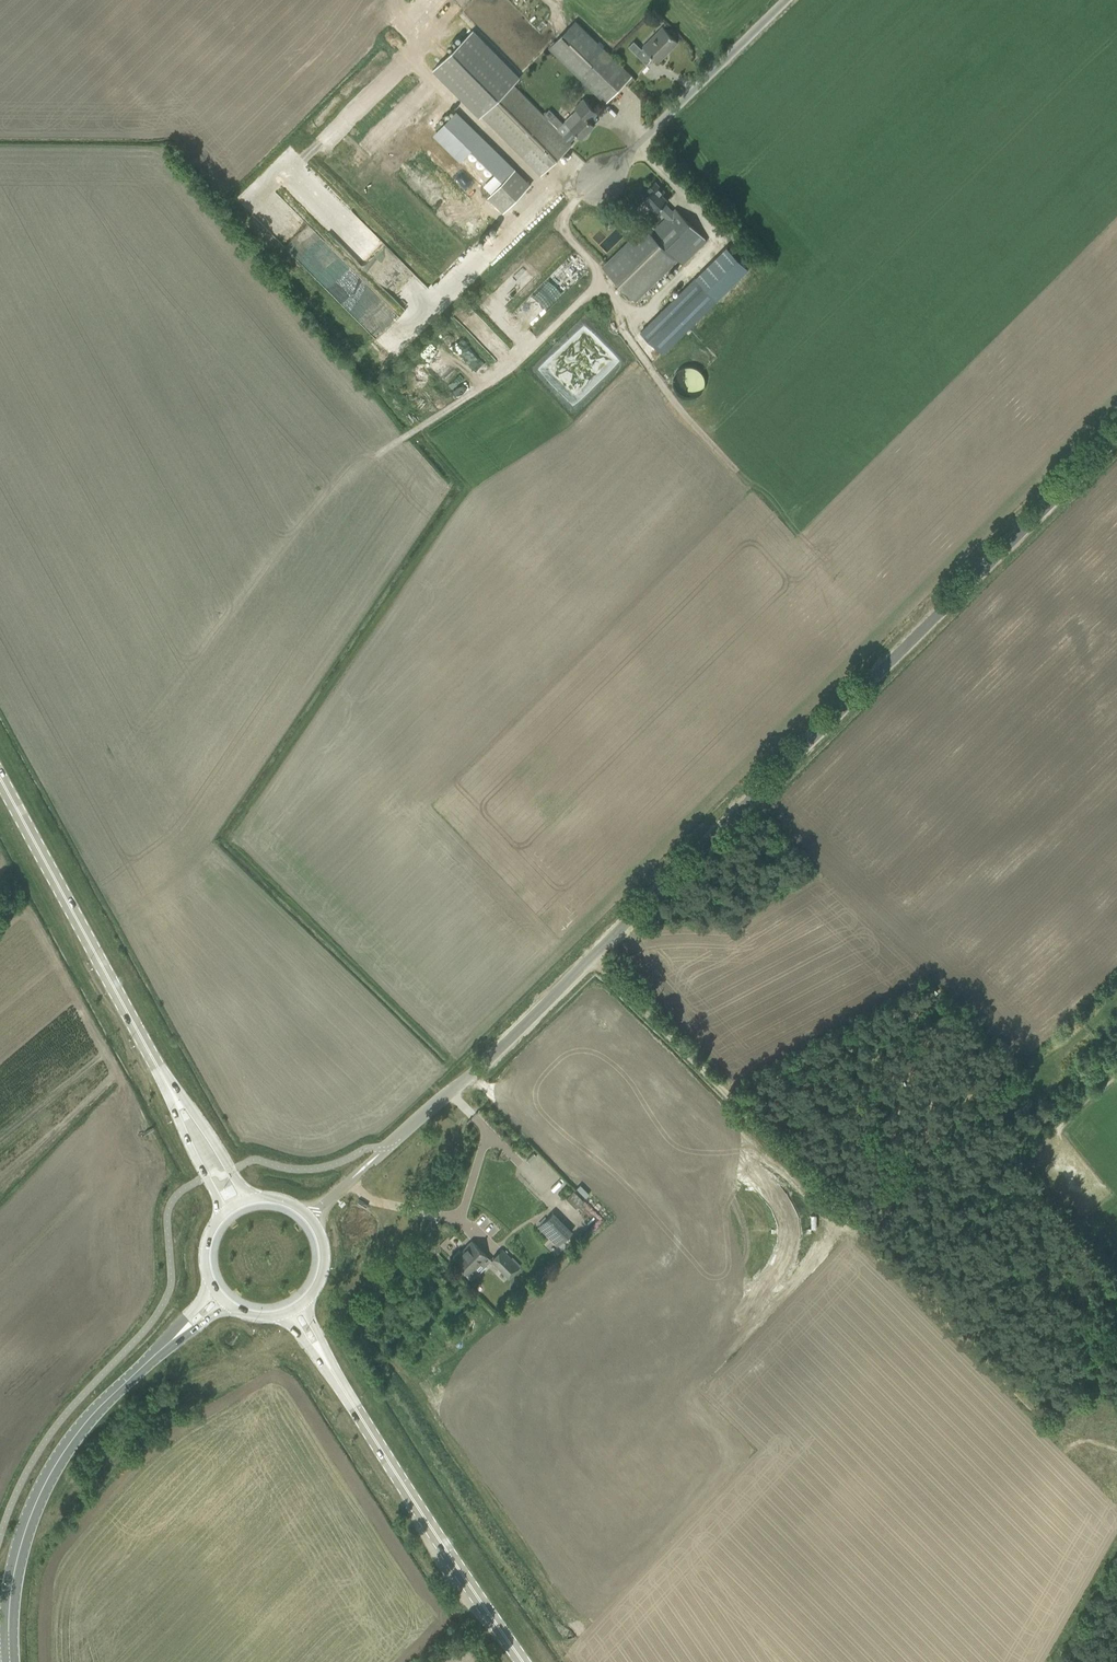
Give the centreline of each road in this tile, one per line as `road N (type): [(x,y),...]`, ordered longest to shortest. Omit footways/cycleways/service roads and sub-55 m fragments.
road 1 (unclassified): [(310,1218),(592,957),(1116,437)]
road 2 (track): [(687,1299),(846,1216),(592,957)]
road 3 (track): [(846,1216),(862,1221),(907,1204),(921,1212),(1116,1413)]
road 4 (secondary): [(10,1661),(15,1568),(33,1506),(76,1434),(161,1351)]
road 5 (primary): [(171,1092),(0,779)]
road 6 (primary): [(520,1661),(329,1365)]
road 7 (unclassified): [(786,0),(597,183)]
road 8 (primary): [(246,1199),(194,1114),(171,1092)]
road 9 (primary): [(171,1092),(224,1211)]

